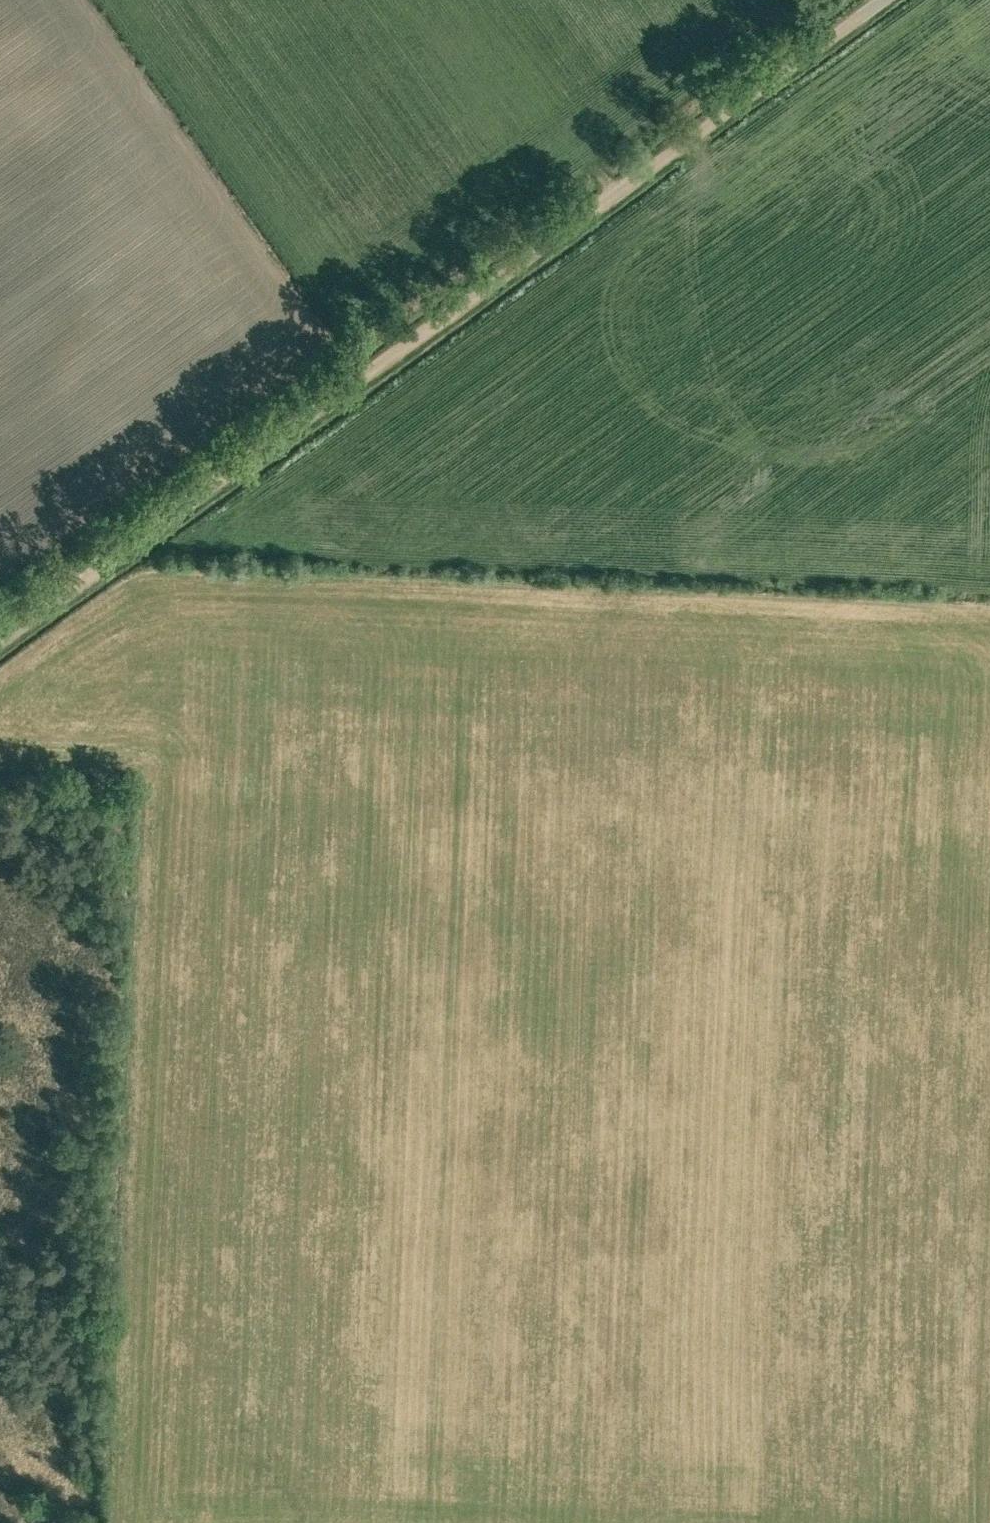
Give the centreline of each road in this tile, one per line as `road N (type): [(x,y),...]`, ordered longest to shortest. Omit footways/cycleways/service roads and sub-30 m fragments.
road 1 (track): [(0,641),(852,23)]

